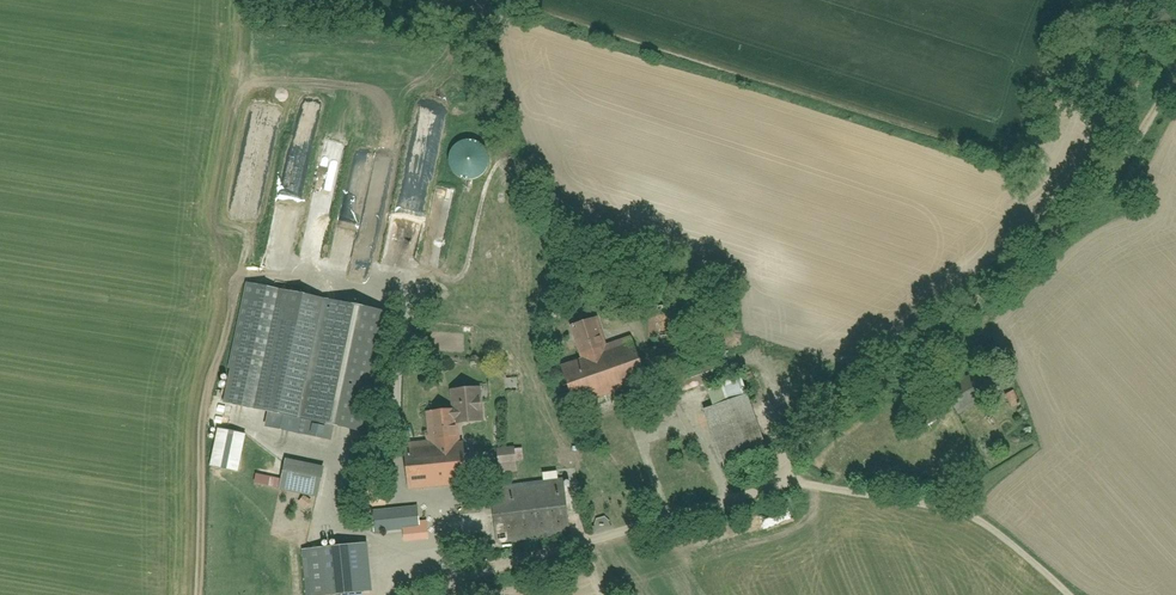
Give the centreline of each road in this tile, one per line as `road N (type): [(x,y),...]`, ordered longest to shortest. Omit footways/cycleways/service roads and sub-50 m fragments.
road 1 (unclassified): [(778,479),(1065,227),(1125,161),(1175,71)]
road 2 (unclassified): [(460,594),(475,570),(507,557),(778,479)]
road 3 (unclassified): [(778,479),(938,507),(1059,581),(1067,594)]

